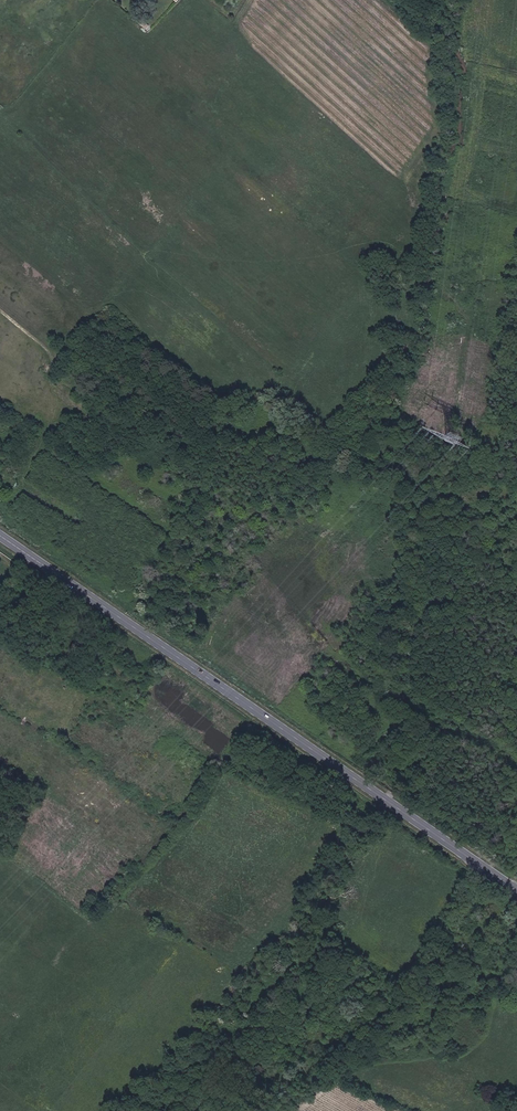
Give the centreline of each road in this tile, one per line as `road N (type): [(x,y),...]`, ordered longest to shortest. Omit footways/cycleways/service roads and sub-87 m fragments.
road 1 (primary): [(516,889),(0,534)]

